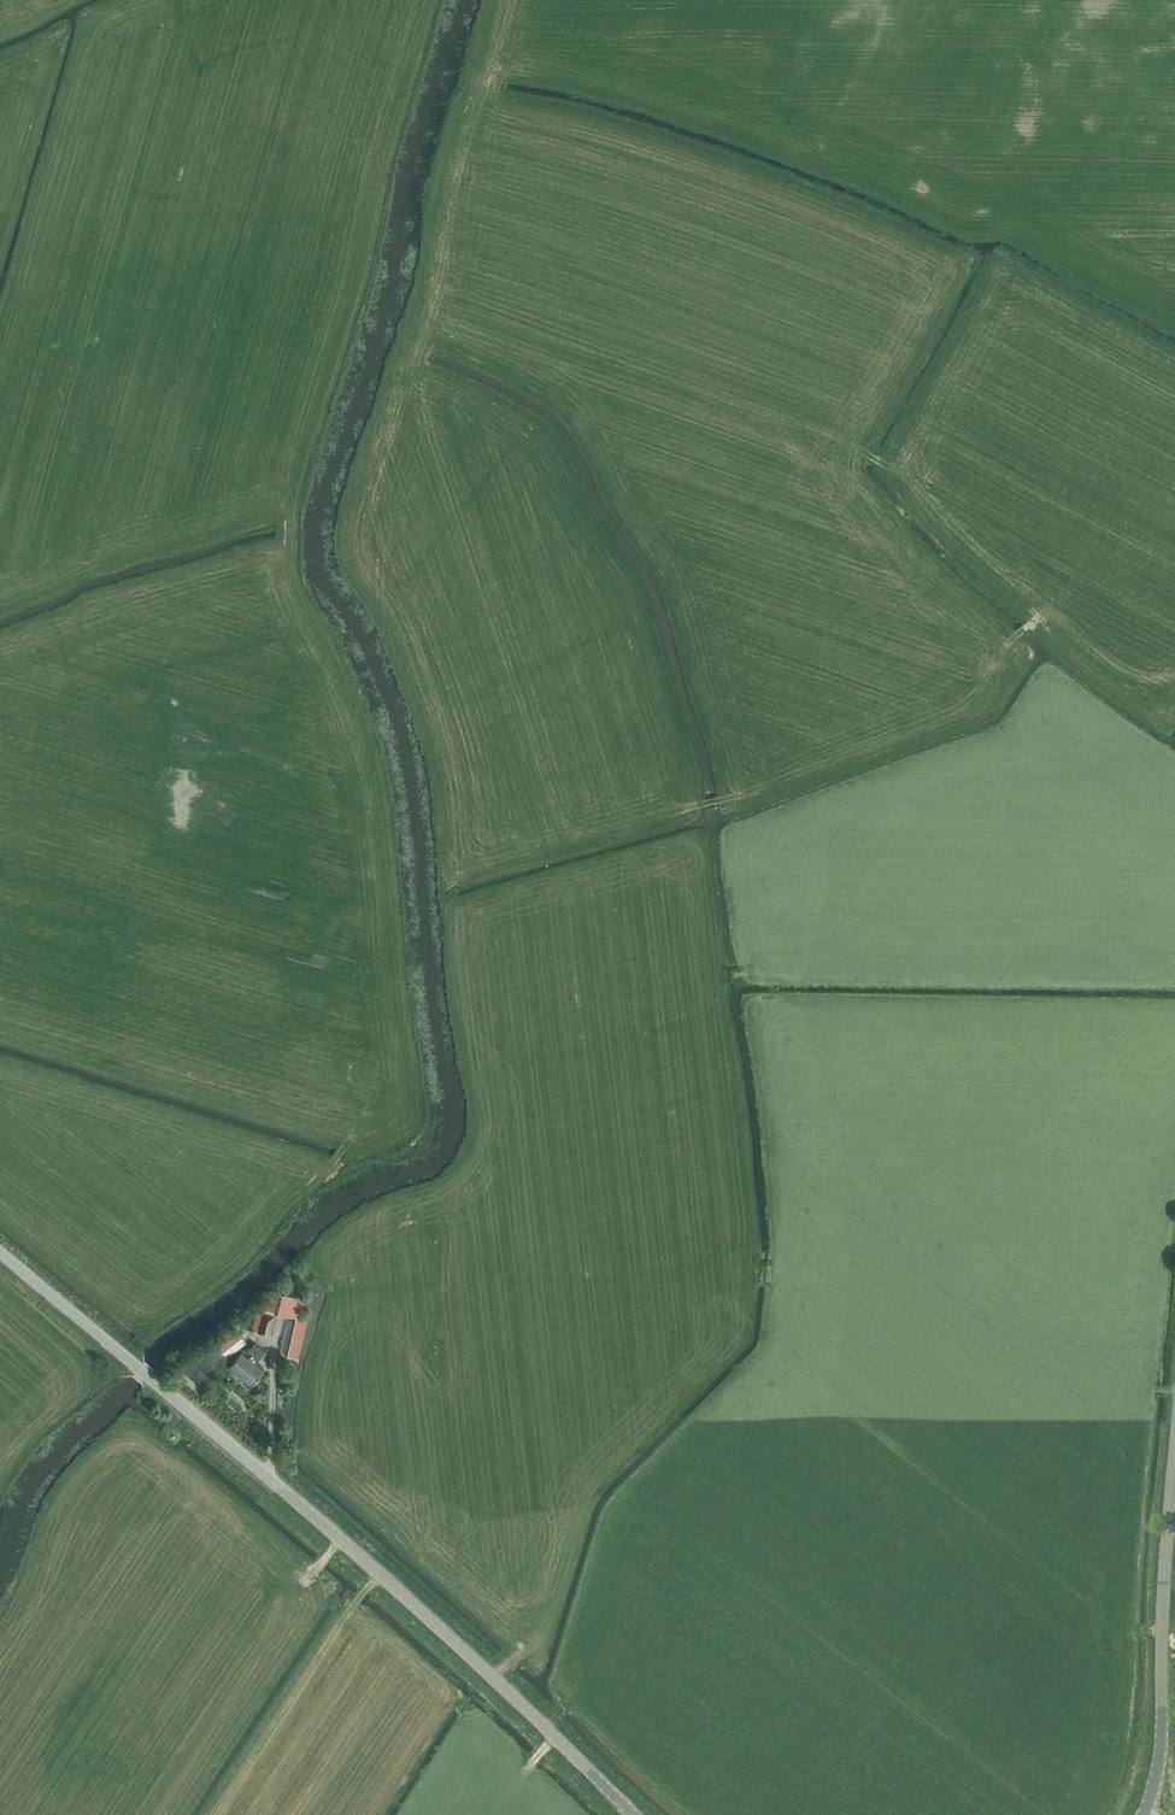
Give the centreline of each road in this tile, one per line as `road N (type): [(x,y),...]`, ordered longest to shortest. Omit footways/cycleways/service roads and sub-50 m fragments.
road 1 (tertiary): [(635,1814),(389,1584),(0,1253)]
road 2 (tertiary): [(1146,1814),(1162,1747),(1174,1448)]

